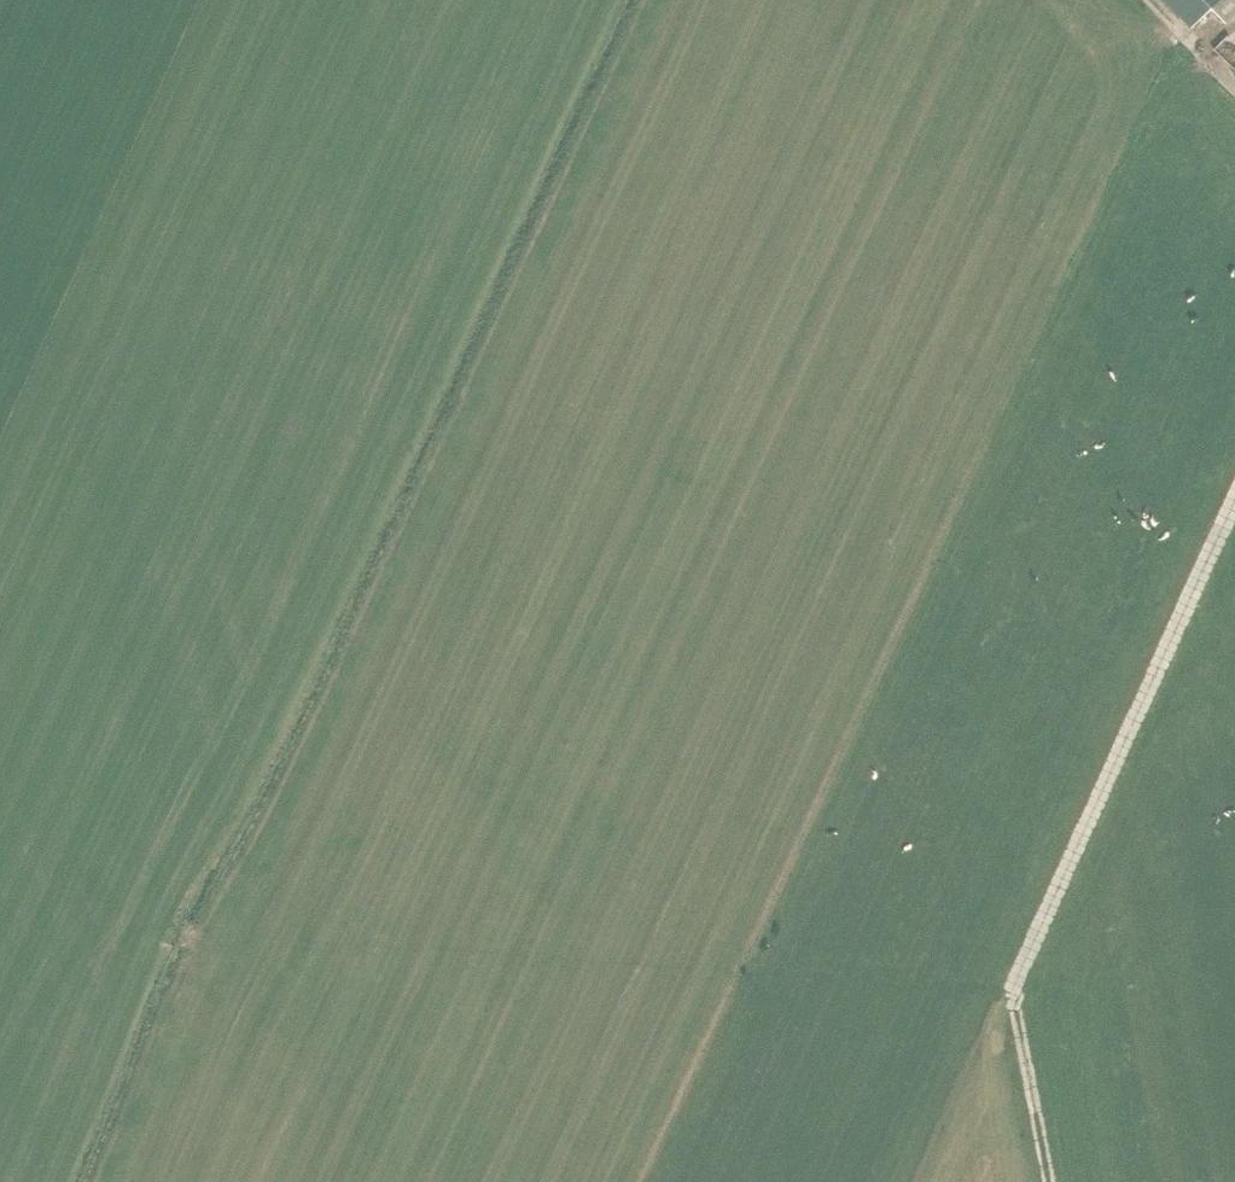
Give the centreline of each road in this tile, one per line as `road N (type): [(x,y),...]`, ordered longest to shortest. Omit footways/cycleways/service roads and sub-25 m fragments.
road 1 (track): [(1234,504),(1015,984),(1049,1181)]

